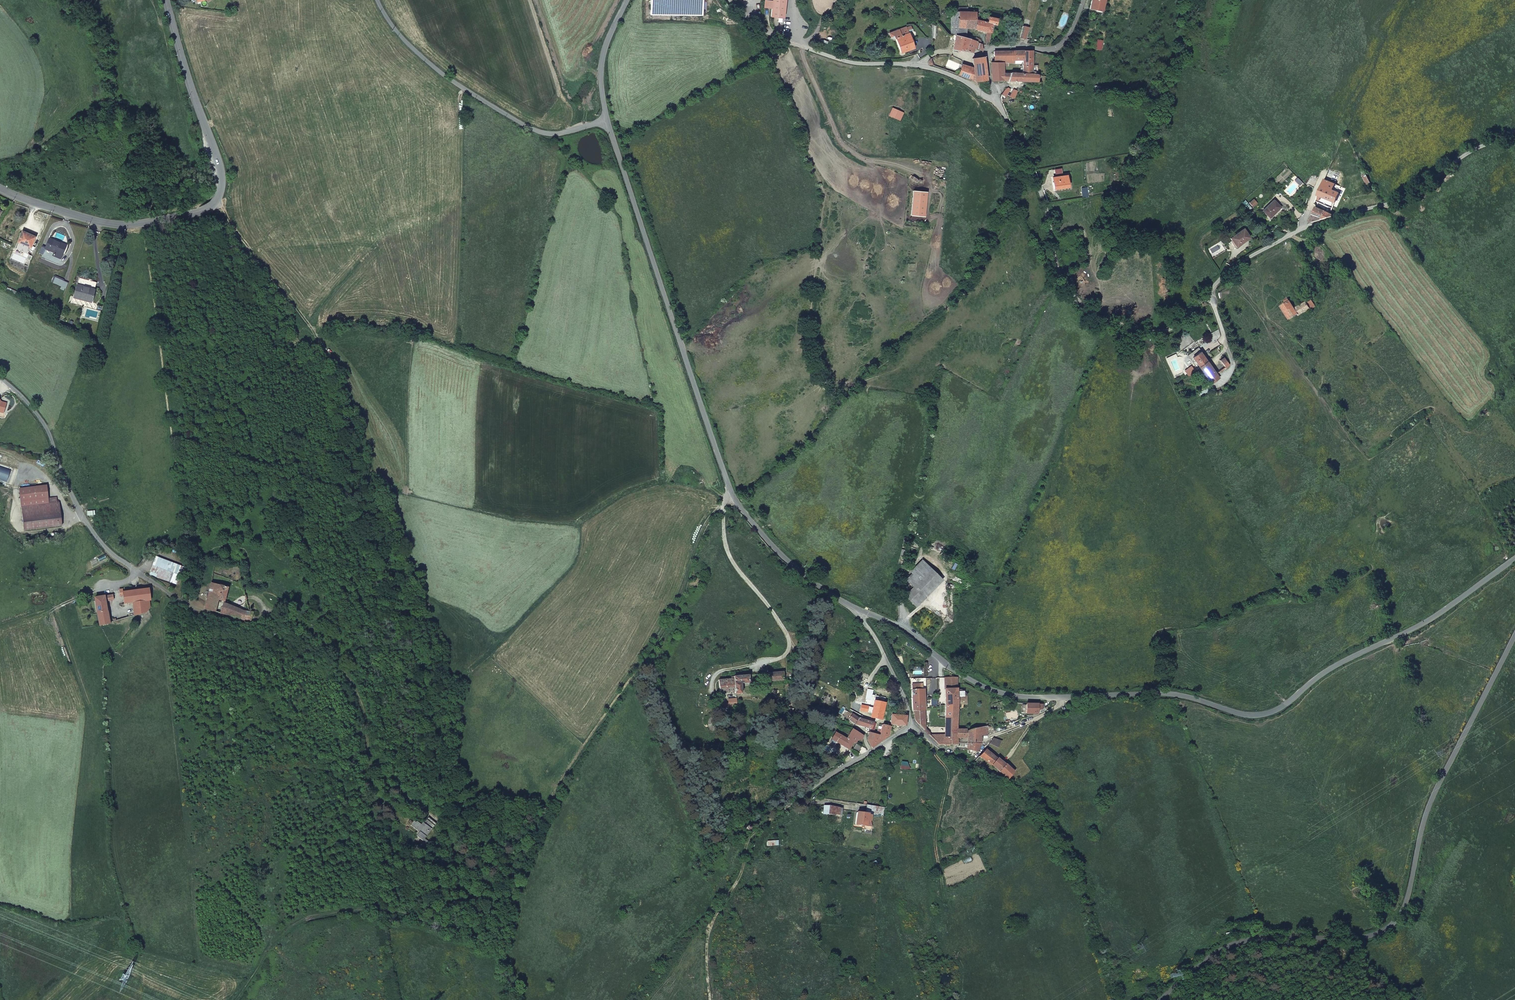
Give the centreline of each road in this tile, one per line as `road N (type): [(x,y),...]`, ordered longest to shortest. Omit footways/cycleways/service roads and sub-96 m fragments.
road 1 (residential): [(1514,558),(1435,616),(1261,714),(1168,694),(999,693),(859,610)]
road 2 (unclassified): [(996,100),(1044,203),(1065,284),(1095,315),(1149,331),(1174,327),(1254,254),(1301,229),(1405,198),(1468,152),(1514,131)]
road 3 (residential): [(1161,999),(1228,947),(1266,938),(1356,939),(1394,923),(1431,800),(1514,636)]
road 4 (residential): [(859,610),(799,571),(733,497),(607,121)]
road 5 (secondary): [(0,186),(125,224),(213,204),(222,172),(166,0)]
road 6 (residential): [(0,379),(44,425),(91,529),(118,558),(186,604)]
road 7 (residential): [(996,100),(927,67),(854,63),(783,40),(730,0)]
road 8 (residential): [(607,121),(557,134),(525,125),(441,73),(377,0)]
road 9 (track): [(710,999),(706,968),(715,913),(745,846),(799,800)]
road 10 (unclassified): [(1084,0),(1059,48),(986,50),(996,100)]
road 11 (residential): [(910,727),(799,800)]
road 12 (residential): [(859,610),(903,696),(910,727)]
road 13 (residential): [(607,121),(601,67),(626,0)]

